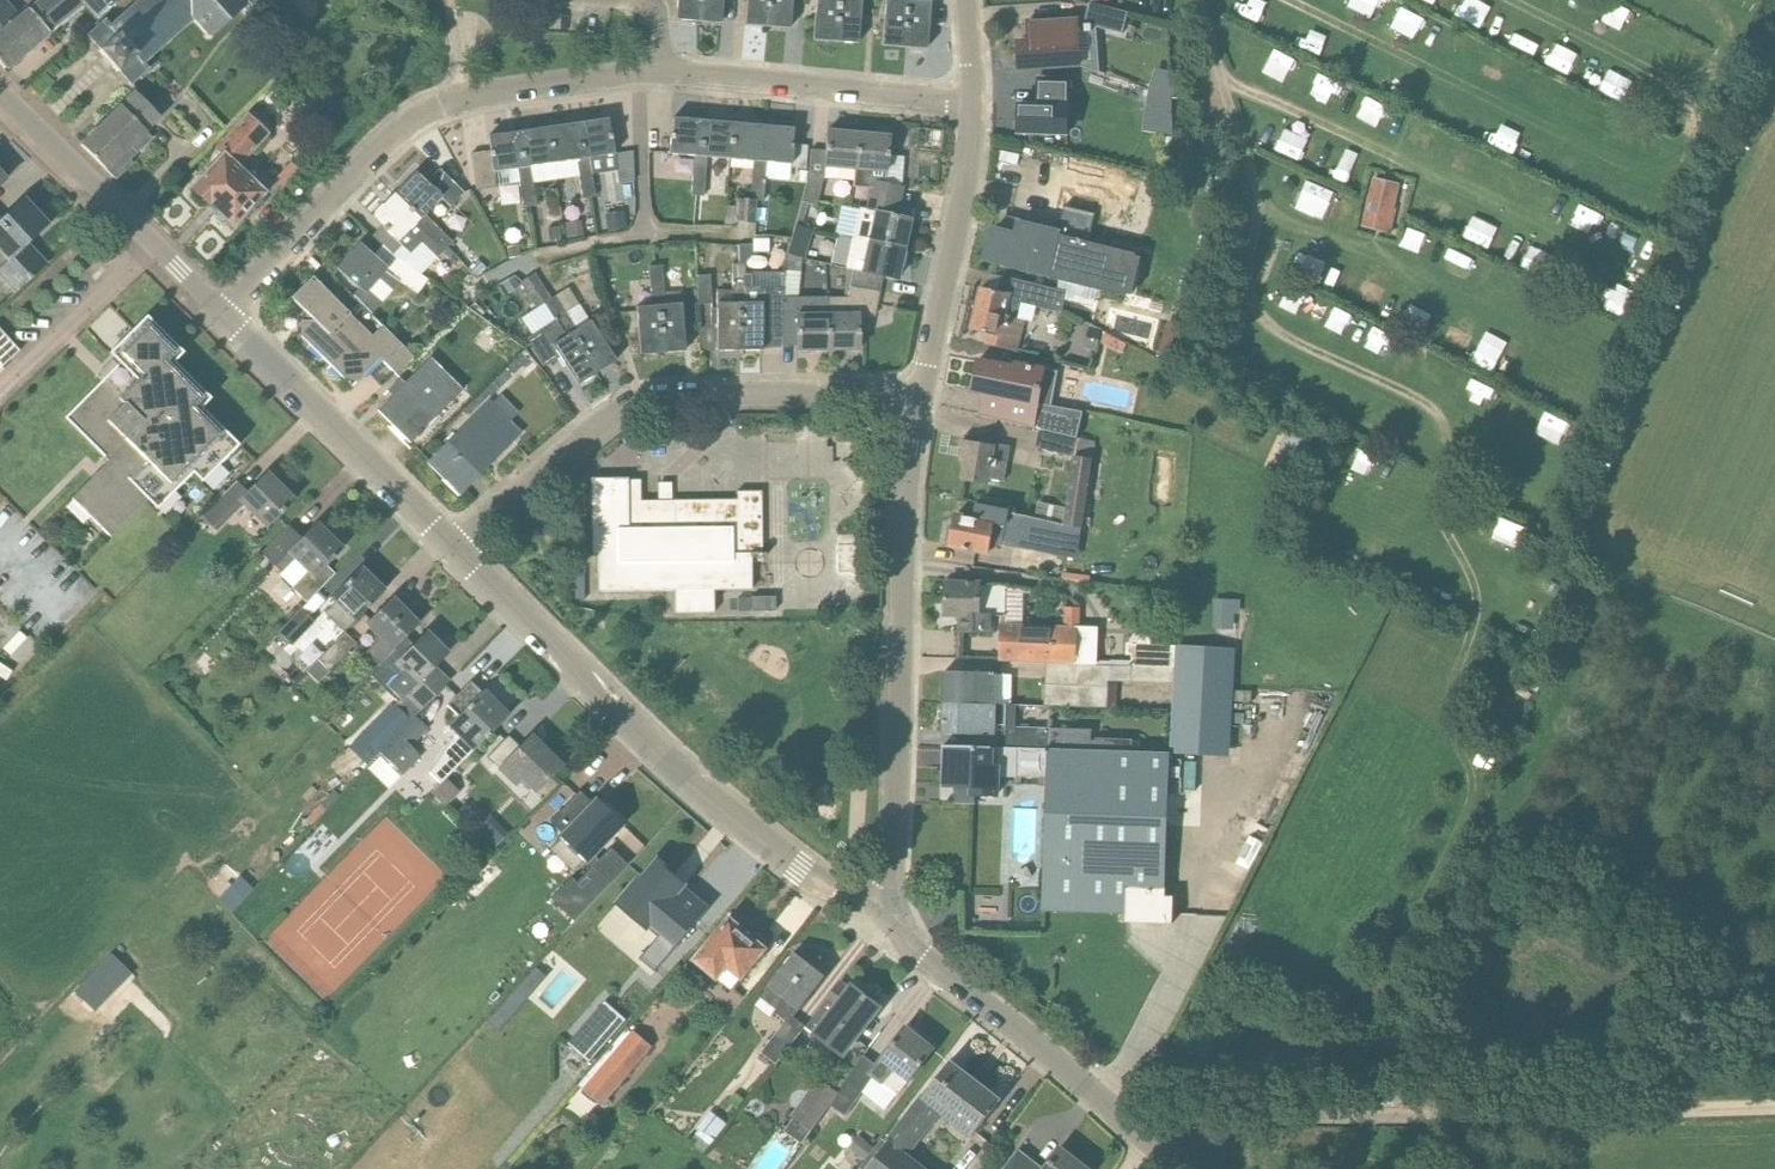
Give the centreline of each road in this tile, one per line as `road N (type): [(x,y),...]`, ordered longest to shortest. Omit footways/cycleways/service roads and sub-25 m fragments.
road 1 (residential): [(222,315),(366,163),(408,125),(453,99),(662,73),(967,101)]
road 2 (track): [(1128,1125),(1774,1107)]
road 3 (tertiary): [(875,908),(828,887),(697,786),(455,551)]
road 4 (residential): [(455,551),(612,413),(641,399),(918,397)]
road 5 (residential): [(875,908),(895,854),(918,397)]
road 6 (tertiary): [(1176,1168),(927,961),(875,908)]
road 7 (tertiary): [(455,551),(222,315)]
road 8 (tertiary): [(222,315),(0,97)]
road 9 (residential): [(918,397),(964,165),(967,101)]

